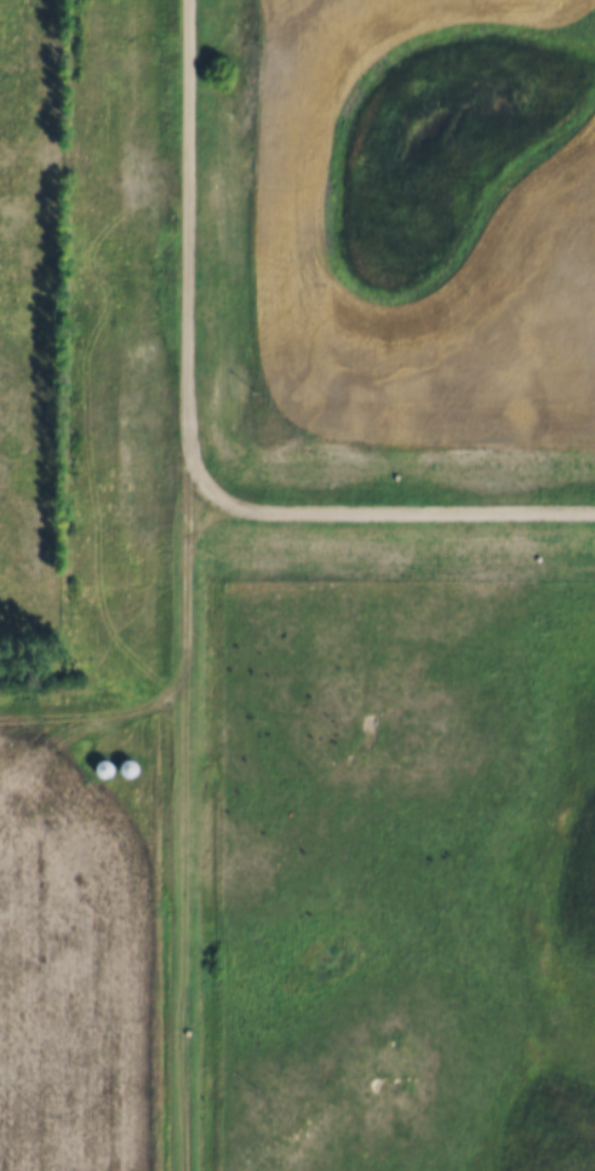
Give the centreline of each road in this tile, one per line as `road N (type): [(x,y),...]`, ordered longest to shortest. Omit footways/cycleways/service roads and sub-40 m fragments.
road 1 (track): [(181,1170),(189,506)]
road 2 (residential): [(189,506),(191,0)]
road 3 (residential): [(594,510),(189,506)]
road 4 (track): [(184,676),(153,705),(0,711)]

